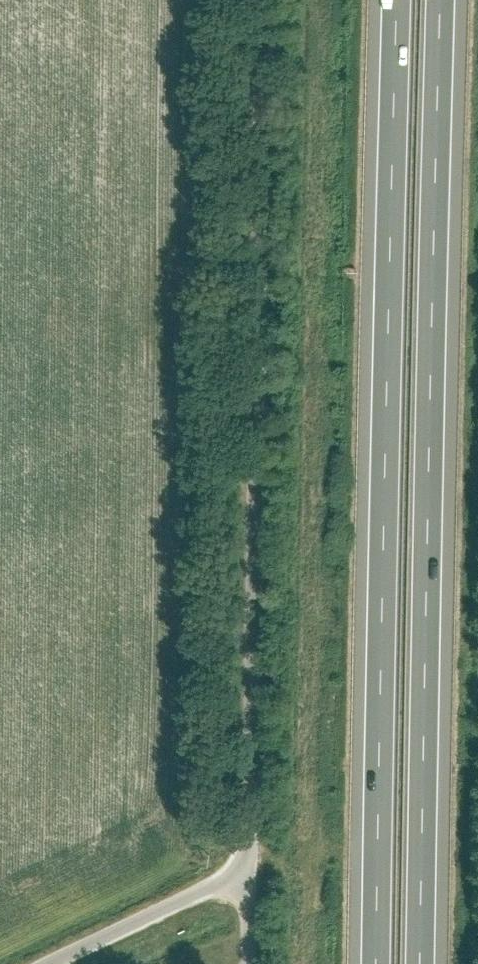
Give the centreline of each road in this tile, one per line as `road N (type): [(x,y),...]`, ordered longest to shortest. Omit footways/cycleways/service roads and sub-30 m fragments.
road 1 (residential): [(50,963),(251,867),(252,0)]
road 2 (motorway): [(398,0),(377,963)]
road 3 (motorway): [(422,963),(440,0)]

